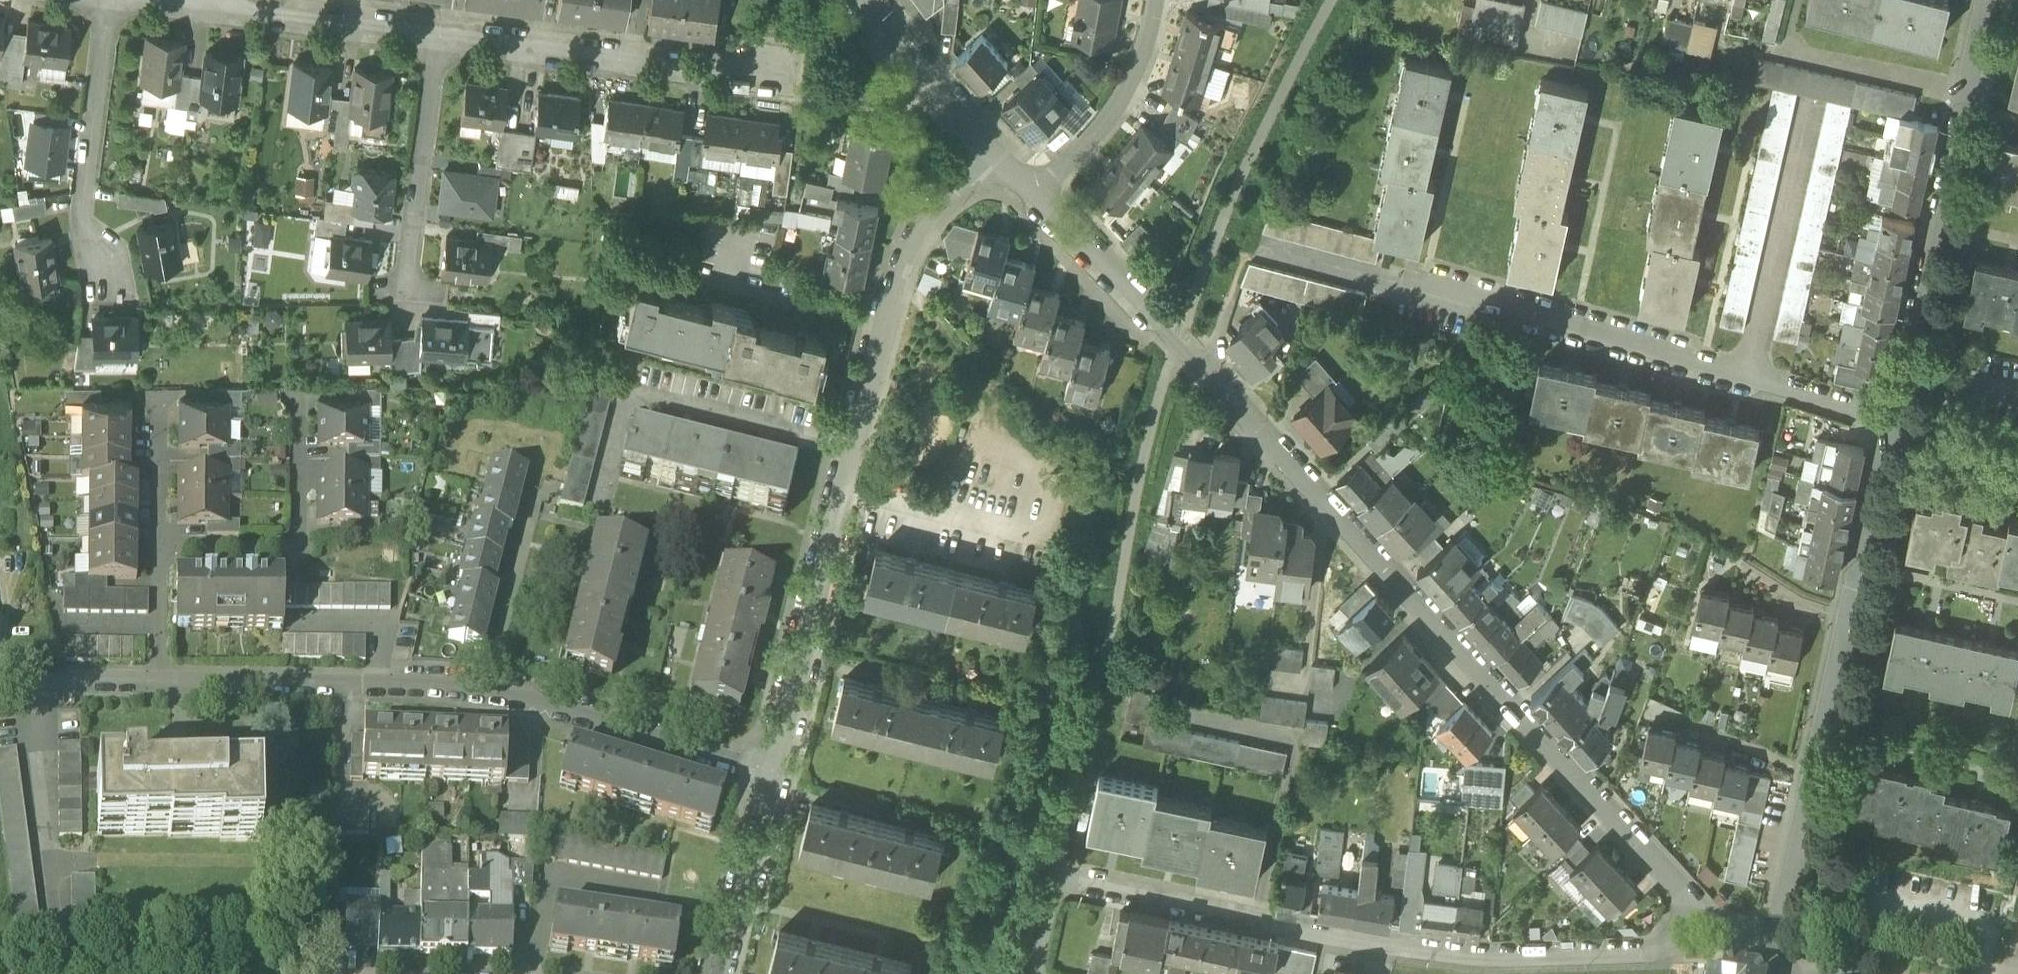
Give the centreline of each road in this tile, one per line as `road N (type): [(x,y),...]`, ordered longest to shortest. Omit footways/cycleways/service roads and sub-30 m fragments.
road 1 (residential): [(1038,194),(1181,337),(1735,950)]
road 2 (residential): [(1059,874),(1387,949),(1516,959),(1735,950)]
road 3 (residential): [(774,779),(885,312),(917,227),(1002,154)]
road 4 (residential): [(158,681),(476,689),(541,702),(774,779)]
road 5 (residential): [(1787,960),(1905,419)]
road 6 (residential): [(1905,419),(1421,289)]
road 7 (residential): [(1905,419),(1993,0)]
road 8 (residential): [(760,76),(434,32)]
road 9 (residential): [(112,0),(82,215),(112,288)]
road 10 (residential): [(157,548),(299,551),(299,401)]
road 11 (residential): [(434,32),(406,290)]
road 12 (residential): [(1038,194),(1120,110),(1147,47),(1155,0)]
road 13 (residential): [(434,32),(215,5)]
road 14 (residential): [(862,0),(1002,154)]
road 15 (residential): [(724,973),(774,779)]
road 16 (residential): [(0,677),(158,681)]
road 17 (residential): [(159,399),(157,548)]
road 18 (residential): [(157,548),(158,681)]

